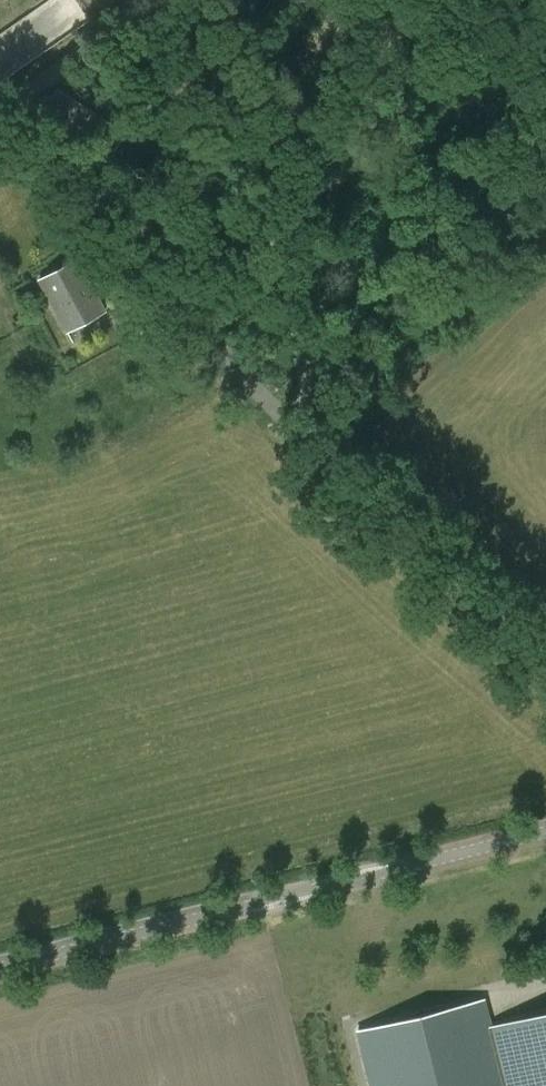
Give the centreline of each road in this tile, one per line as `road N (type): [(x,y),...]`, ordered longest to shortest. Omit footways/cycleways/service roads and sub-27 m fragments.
road 1 (tertiary): [(545,833),(0,969)]
road 2 (track): [(213,0),(300,412)]

